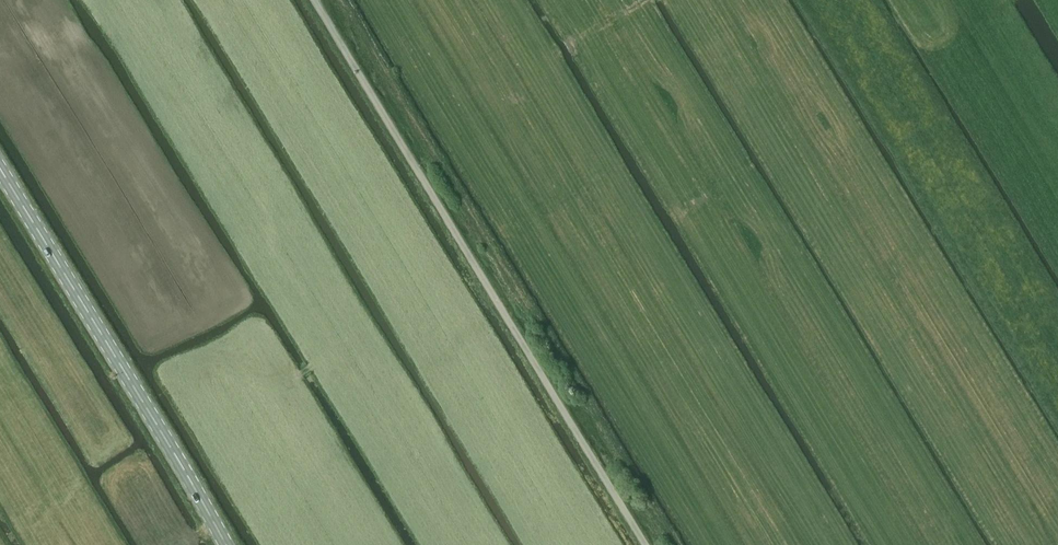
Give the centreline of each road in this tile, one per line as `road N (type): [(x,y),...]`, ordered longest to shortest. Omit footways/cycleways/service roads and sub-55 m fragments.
road 1 (unclassified): [(645,544),(314,0)]
road 2 (secondary): [(228,544),(0,168)]

